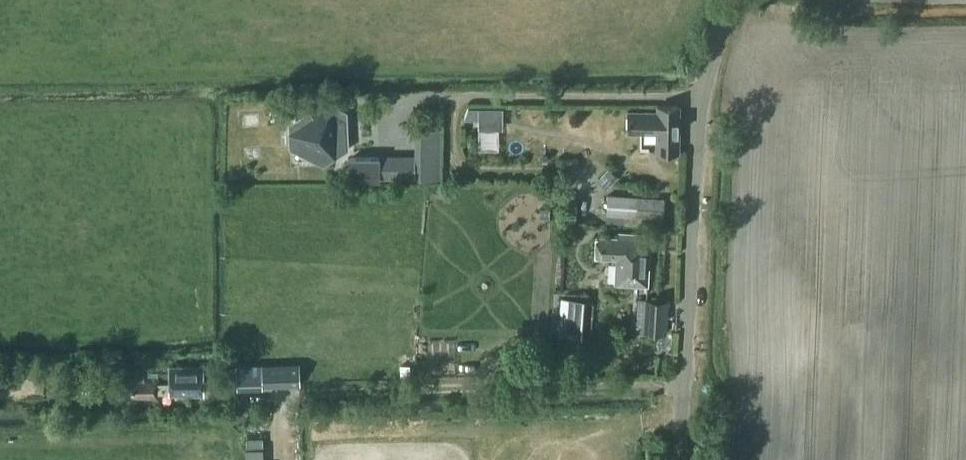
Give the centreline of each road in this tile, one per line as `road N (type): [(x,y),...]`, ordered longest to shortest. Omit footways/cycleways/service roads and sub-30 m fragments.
road 1 (unclassified): [(683,459),(698,129),(735,0)]
road 2 (track): [(684,388),(238,399)]

